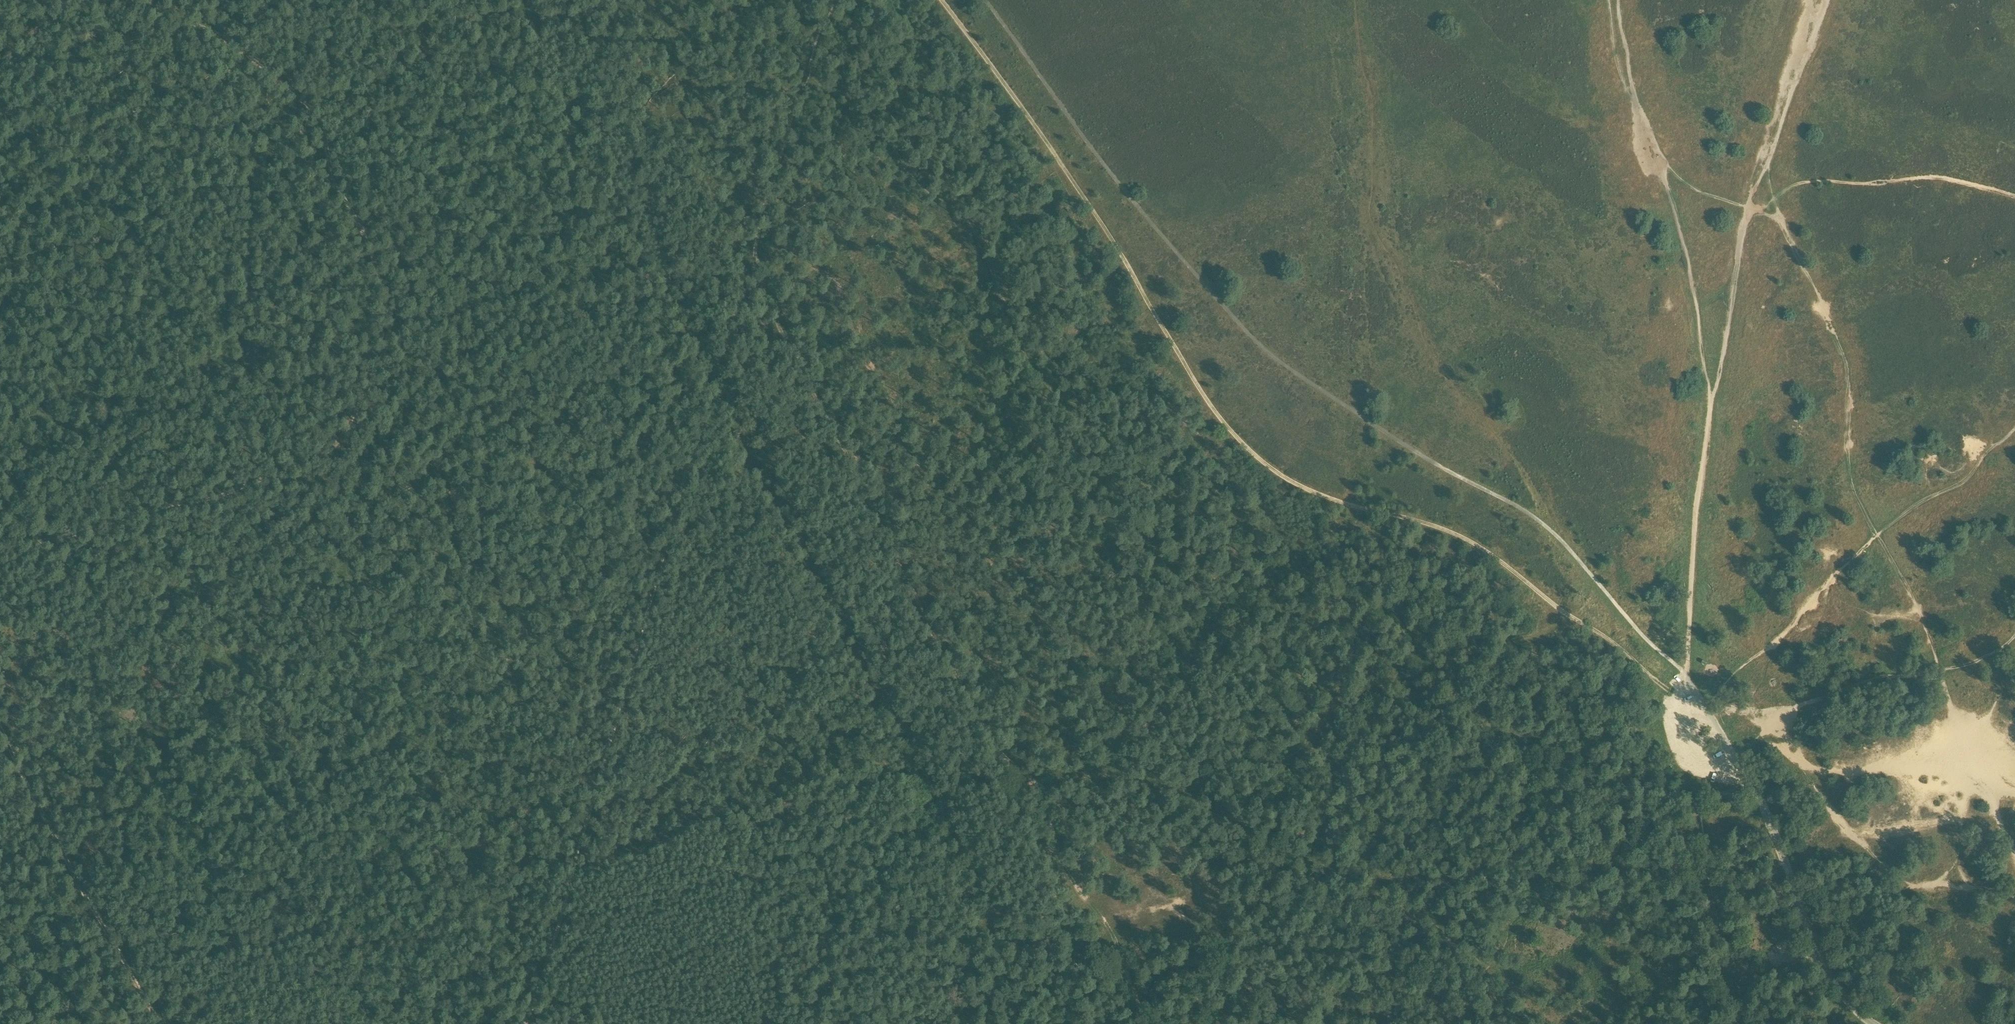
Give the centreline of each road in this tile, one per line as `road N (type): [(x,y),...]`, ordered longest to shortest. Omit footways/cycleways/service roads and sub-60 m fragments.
road 1 (track): [(941,0),(1078,186),(1218,415),(1253,453),(1304,486),(1473,541),(1666,685),(1687,674)]
road 2 (track): [(145,0),(284,85),(310,115),(332,191),(382,297),(373,369),(339,439),(313,459),(0,553)]
road 3 (unclassified): [(1872,1023),(1827,972),(1755,787),(1687,674)]
road 4 (track): [(0,742),(118,964),(160,1023)]

